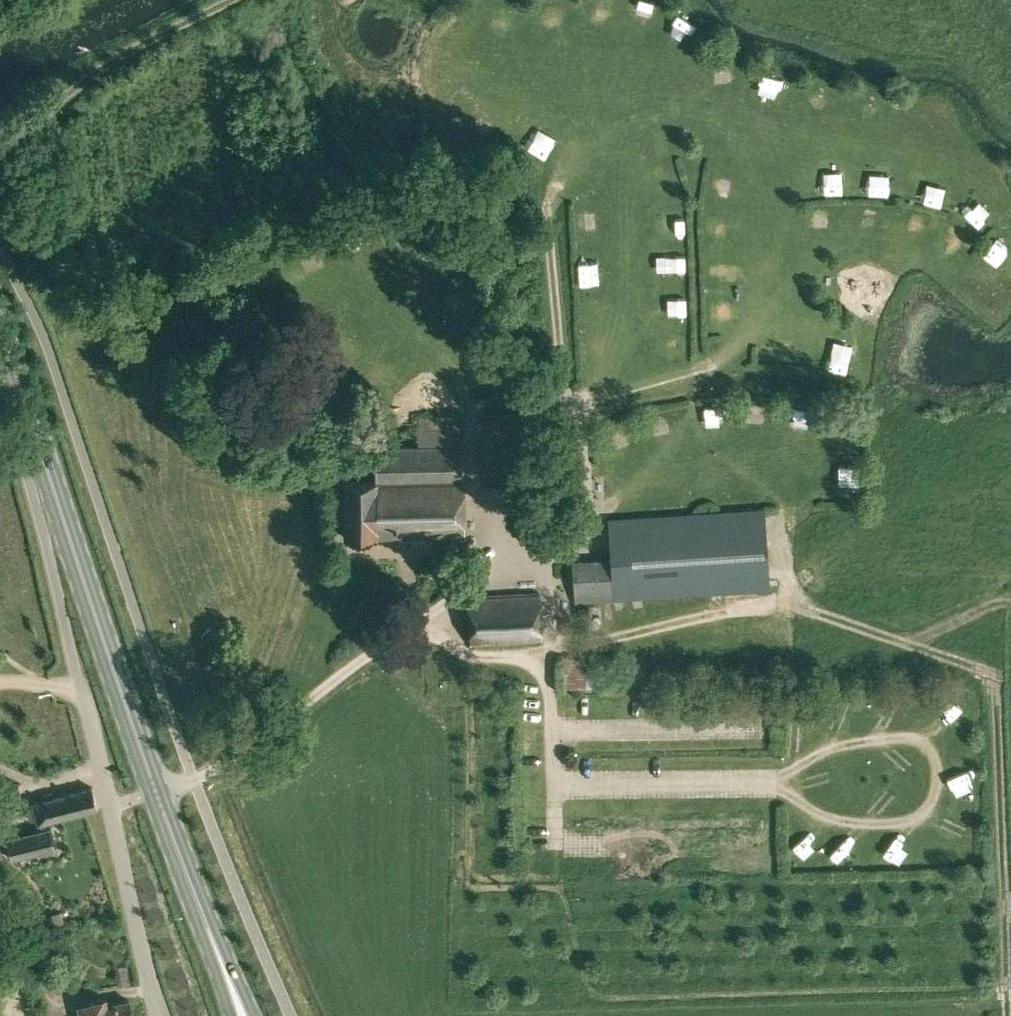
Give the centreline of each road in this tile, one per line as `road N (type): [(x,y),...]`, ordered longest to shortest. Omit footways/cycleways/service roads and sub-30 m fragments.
road 1 (primary): [(158,798),(0,331)]
road 2 (track): [(795,798),(840,820),(902,821),(930,807),(939,767),(928,743),(883,739),(834,747),(772,783)]
road 3 (unclassified): [(80,688),(156,1015)]
road 4 (track): [(571,524),(557,195)]
road 5 (track): [(997,701),(1006,986)]
road 6 (track): [(0,133),(235,0)]
road 7 (track): [(194,781),(412,623)]
road 8 (primary): [(255,1015),(158,798)]
road 9 (primary): [(158,798),(227,1015)]
road 10 (track): [(552,730),(771,727)]
road 11 (track): [(553,786),(772,783)]
road 12 (track): [(551,638),(590,643),(762,606)]
road 13 (track): [(521,557),(471,496),(462,377)]
road 14 (track): [(535,661),(548,691),(554,850)]
road 15 (track): [(412,623),(571,524)]
road 16 (track): [(714,362),(566,411)]
road 17 (track): [(412,623),(469,652),(535,661)]

